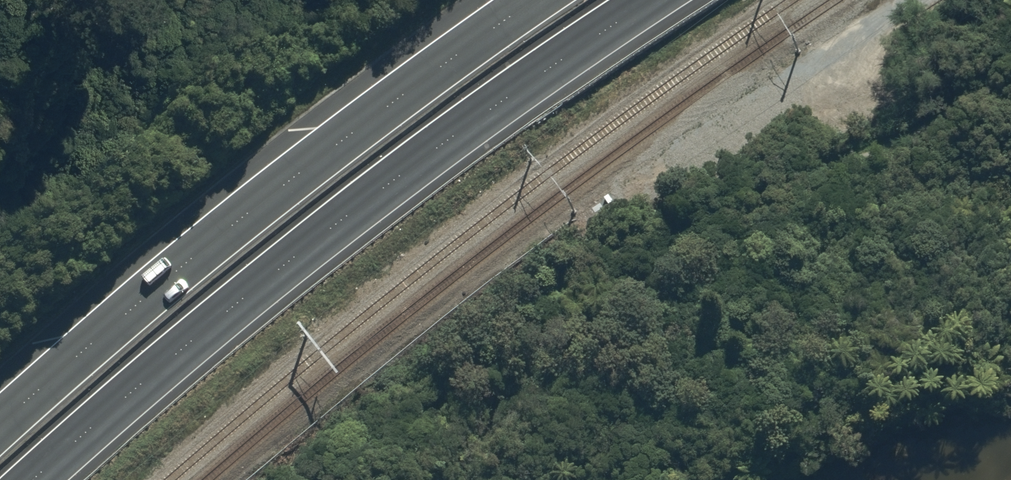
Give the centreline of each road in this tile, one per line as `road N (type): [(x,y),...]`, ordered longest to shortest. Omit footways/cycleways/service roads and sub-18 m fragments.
road 1 (trunk): [(656,0),(298,257),(32,479)]
road 2 (trunk): [(0,428),(278,189),(537,0)]
road 3 (track): [(927,0),(824,66)]

